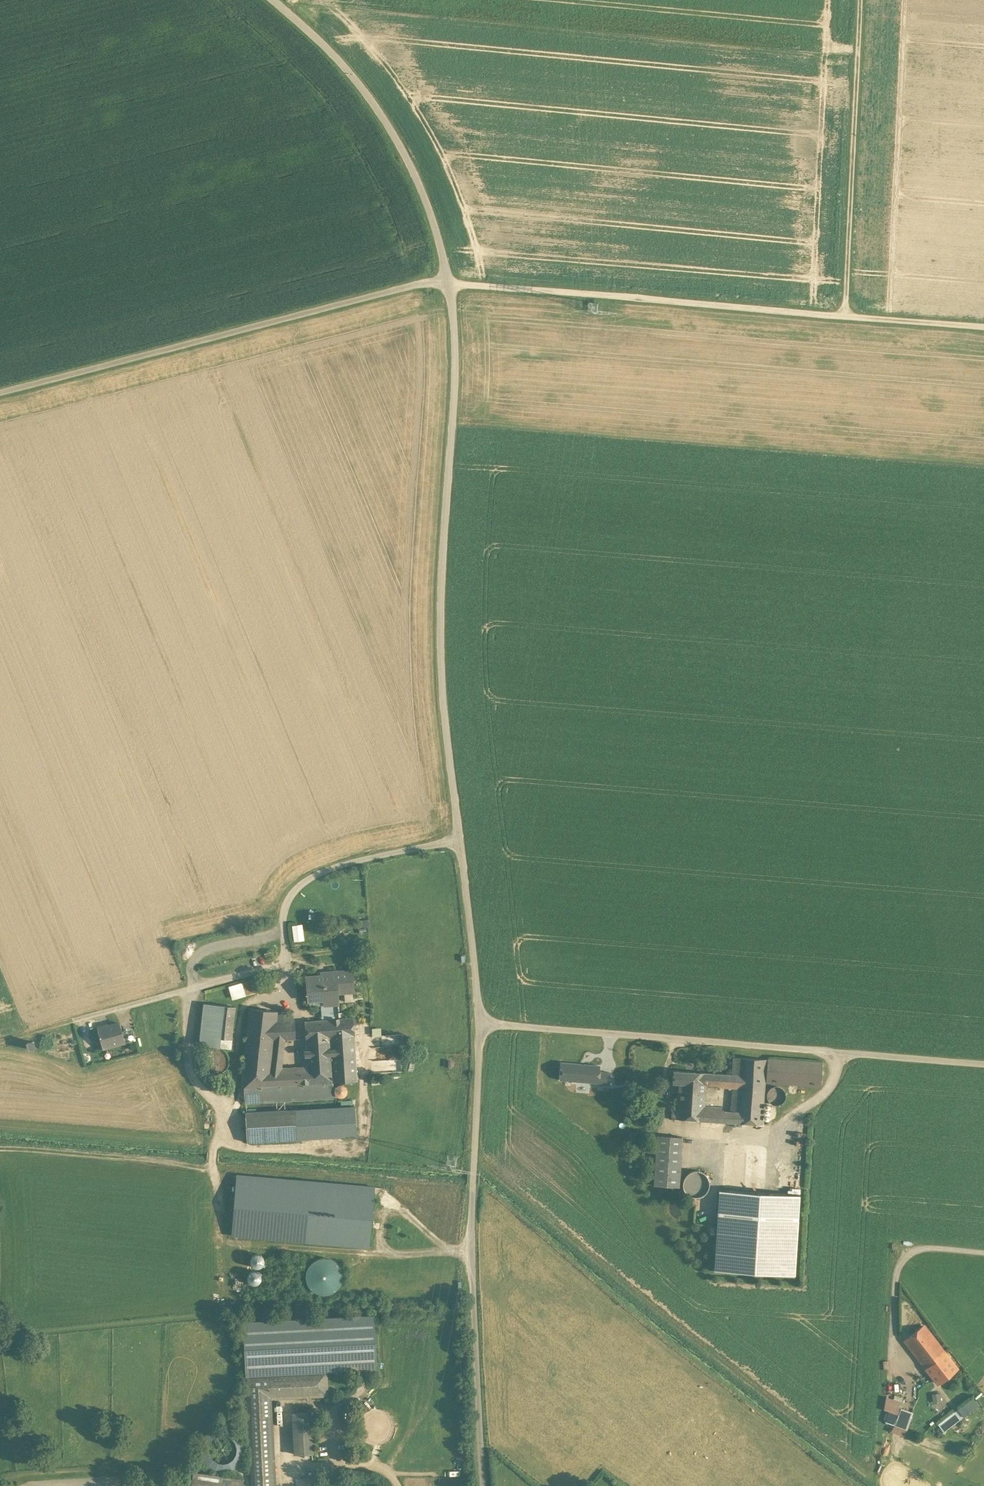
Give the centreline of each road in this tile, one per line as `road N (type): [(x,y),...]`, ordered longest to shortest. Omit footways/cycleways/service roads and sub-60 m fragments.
road 1 (unclassified): [(479,1023),(441,670),(455,336),(446,282),(414,179),(375,109),(273,0)]
road 2 (track): [(983,330),(446,282)]
road 3 (track): [(479,1023),(983,1065)]
road 4 (track): [(114,1485),(117,1468),(168,1464),(236,1384),(232,1332),(201,1311),(25,1330),(0,1340)]
road 5 (unclassified): [(479,1023),(470,1249),(484,1485)]
road 6 (track): [(0,396),(446,282)]
road 7 (track): [(462,841),(298,882),(287,911),(291,958),(200,978)]
road 8 (track): [(861,0),(847,319)]
road 9 (track): [(983,1261),(910,1252),(896,1324)]

